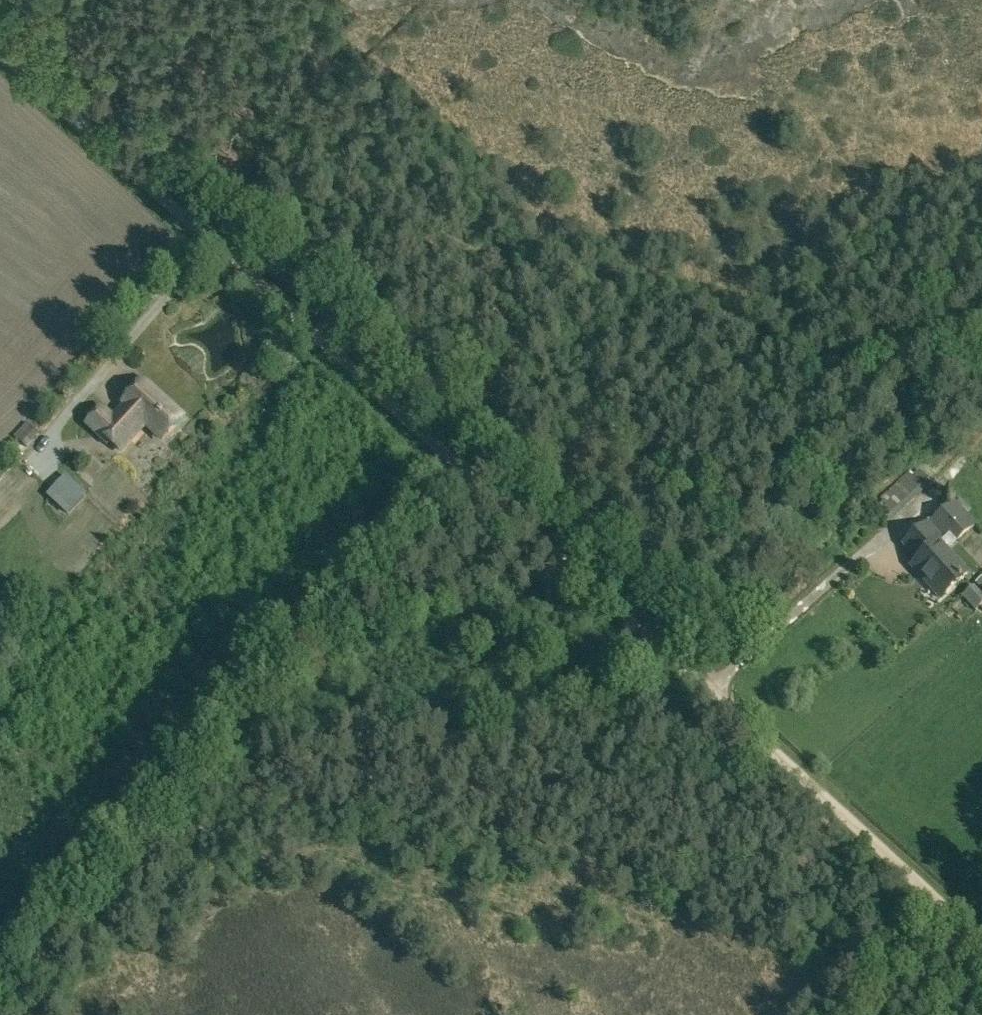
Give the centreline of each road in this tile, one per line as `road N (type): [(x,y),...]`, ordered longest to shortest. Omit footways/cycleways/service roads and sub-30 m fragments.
road 1 (track): [(0,51),(678,665)]
road 2 (track): [(678,665),(981,938)]

